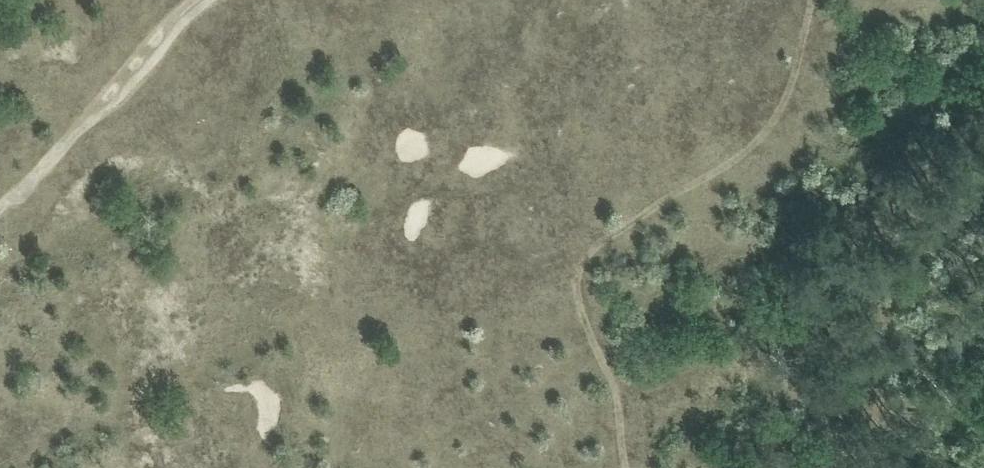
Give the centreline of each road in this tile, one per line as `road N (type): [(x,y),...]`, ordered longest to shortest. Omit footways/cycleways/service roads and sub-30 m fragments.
road 1 (track): [(0,208),(195,0)]

